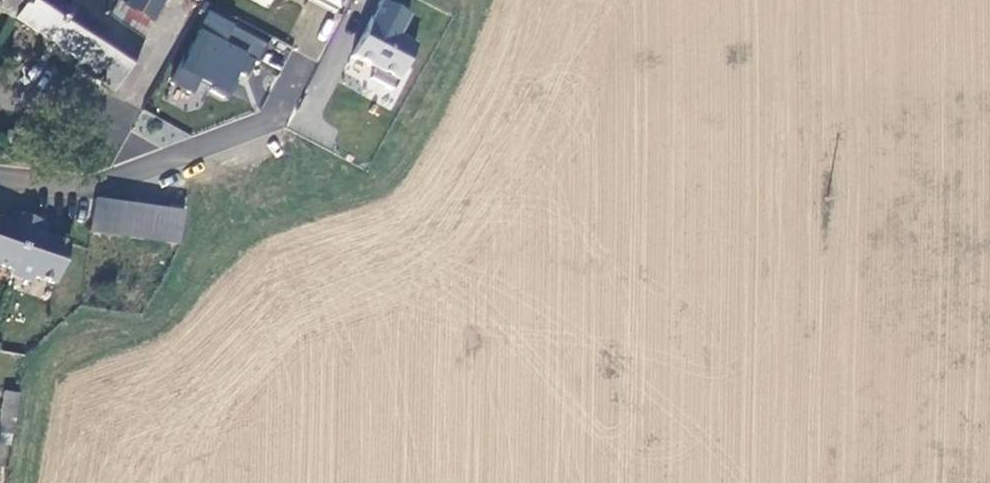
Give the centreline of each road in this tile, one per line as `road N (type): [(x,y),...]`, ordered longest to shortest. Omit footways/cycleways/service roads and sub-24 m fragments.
road 1 (residential): [(302,60),(277,114),(86,187),(0,178)]

